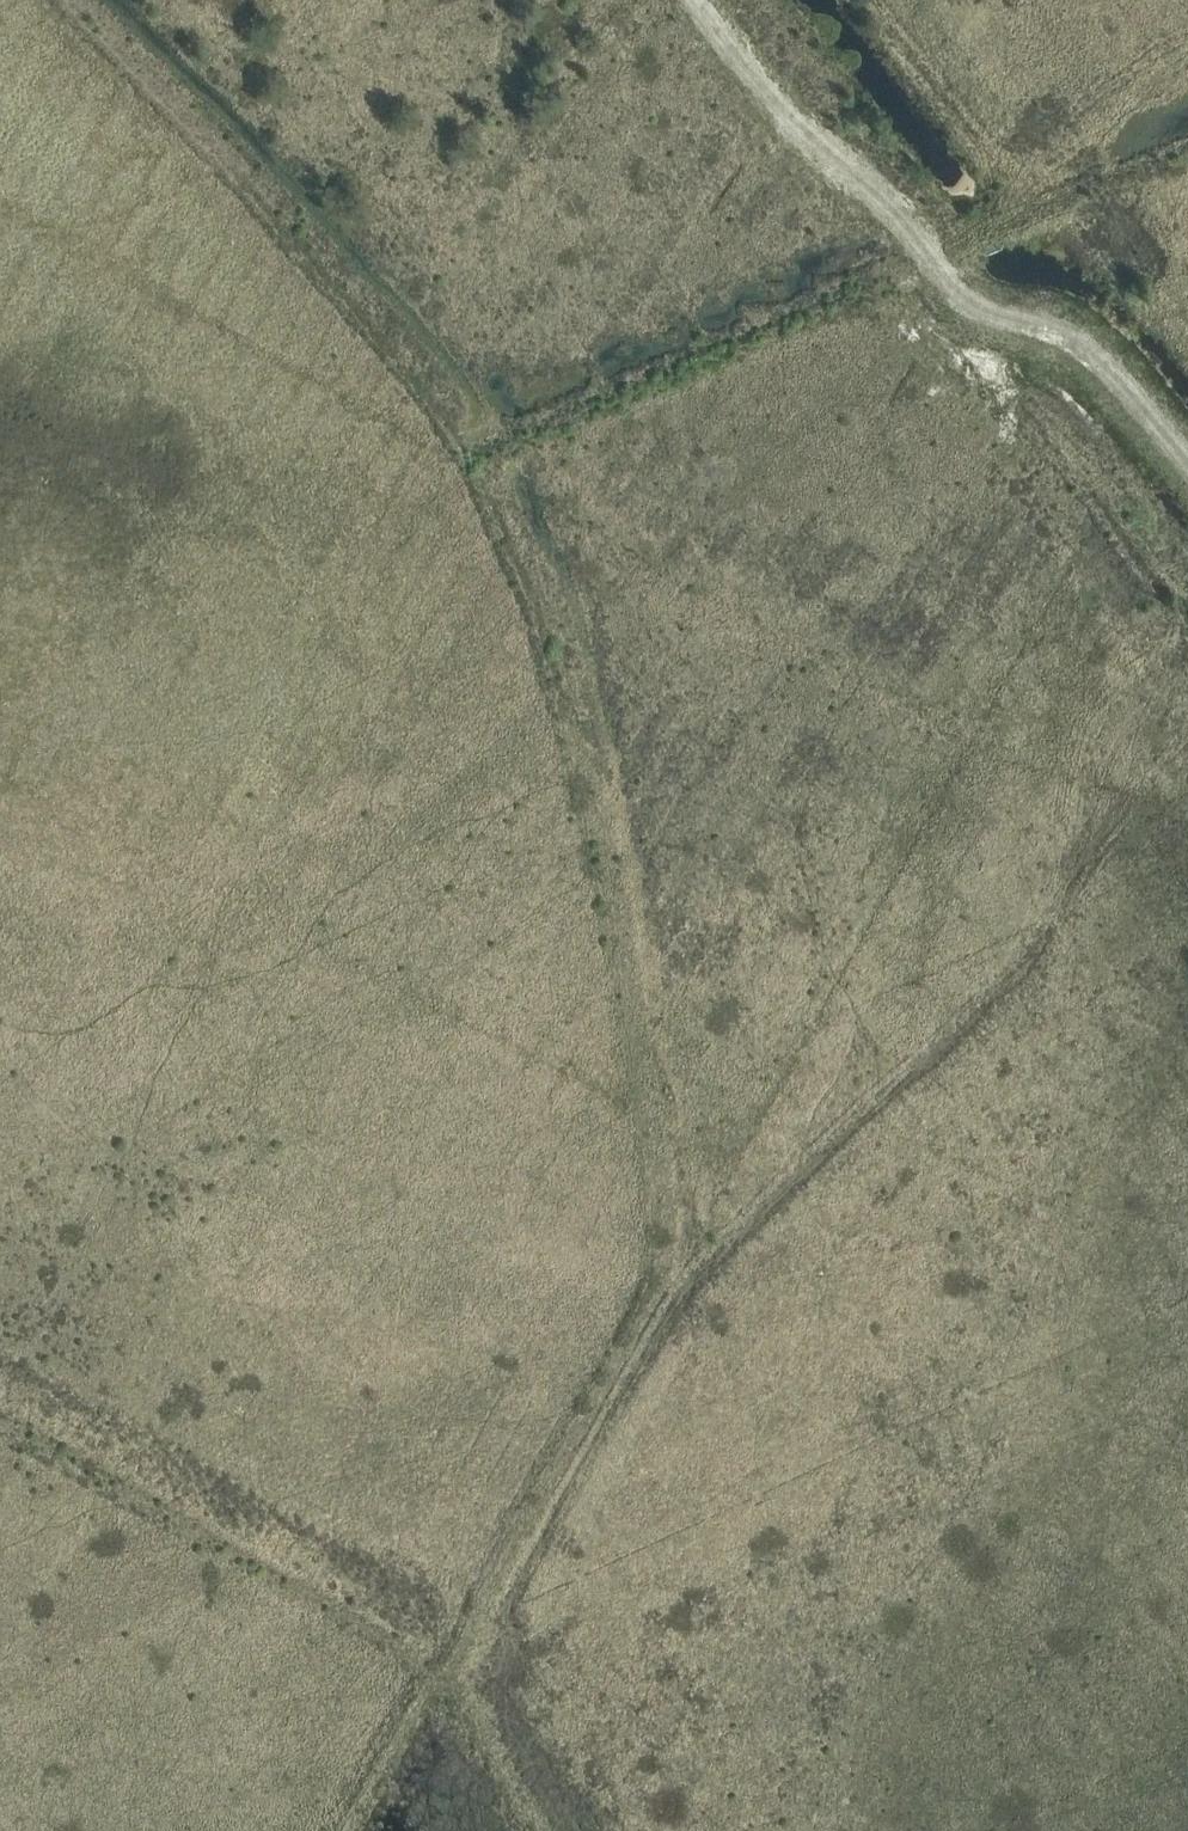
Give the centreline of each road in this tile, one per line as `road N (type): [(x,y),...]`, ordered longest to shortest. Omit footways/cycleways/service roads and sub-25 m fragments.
road 1 (track): [(1187,480),(1094,361),(981,324),(902,211),(830,159),(691,0)]

